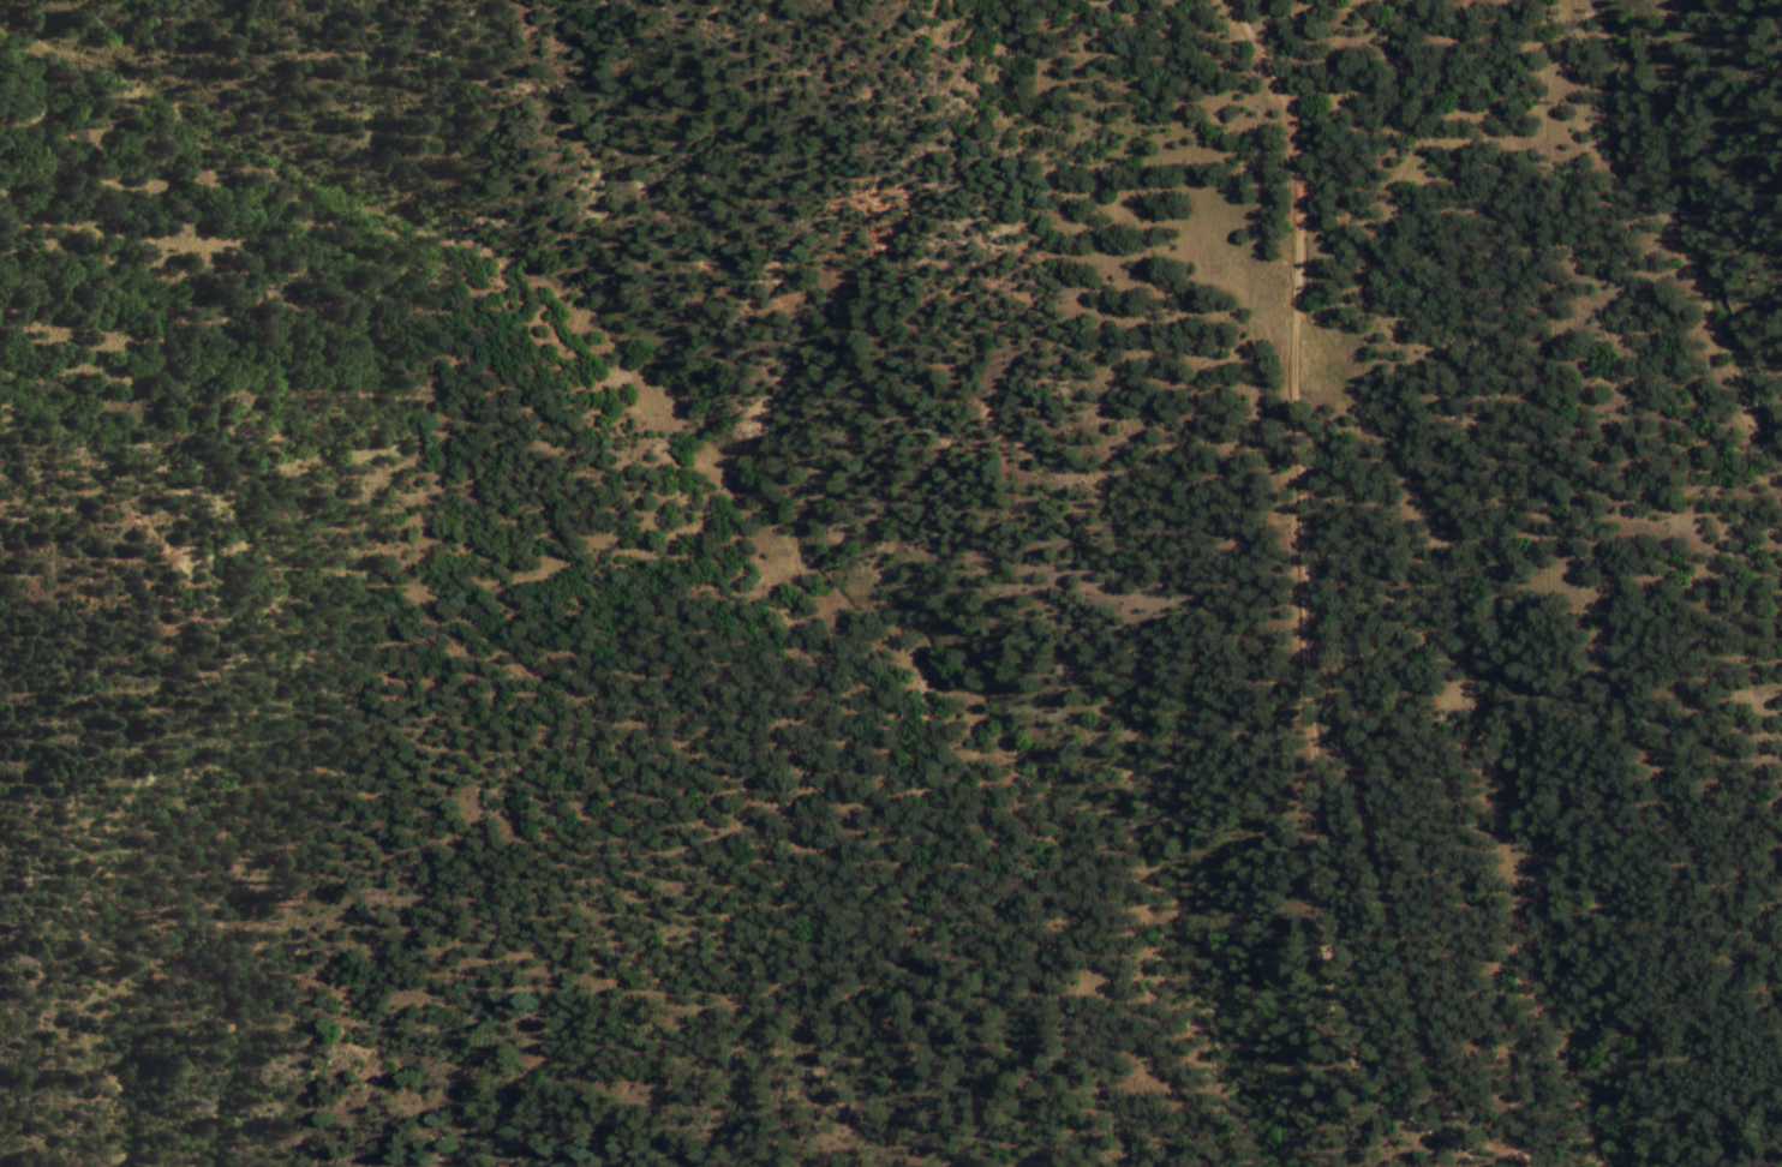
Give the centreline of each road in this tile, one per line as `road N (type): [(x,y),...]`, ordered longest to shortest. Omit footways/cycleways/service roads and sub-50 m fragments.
road 1 (residential): [(1506,1166),(1371,1070),(1312,946),(1278,720),(1281,138),(1245,0)]

